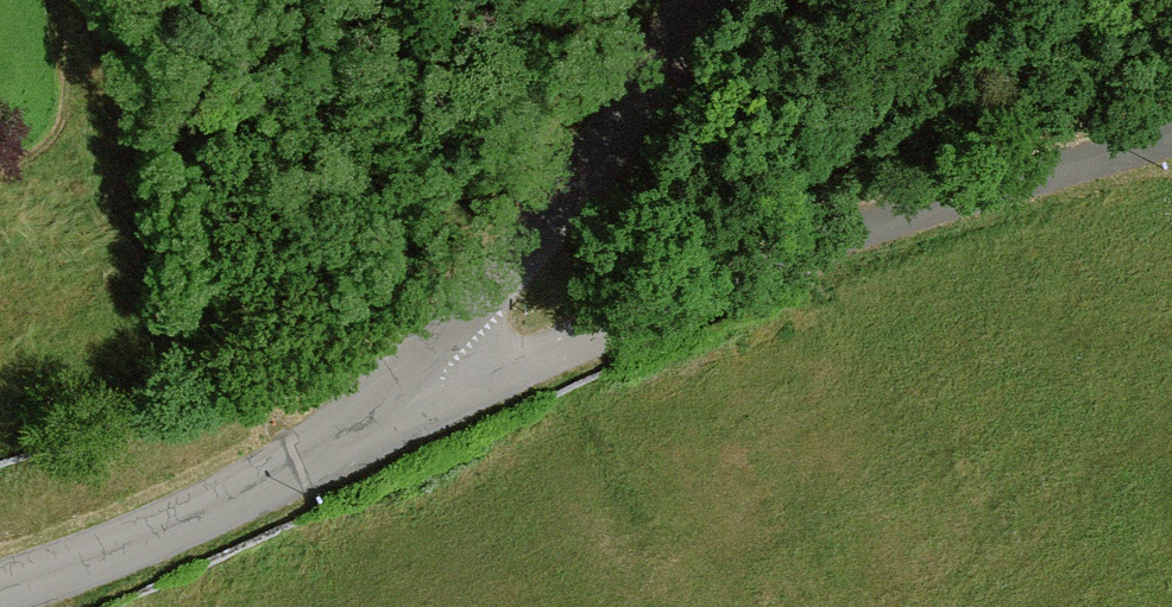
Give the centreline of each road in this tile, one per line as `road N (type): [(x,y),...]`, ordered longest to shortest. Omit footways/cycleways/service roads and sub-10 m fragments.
road 1 (residential): [(345,447),(738,278),(1171,128)]
road 2 (residential): [(345,447),(598,172),(706,0)]
road 3 (residential): [(0,591),(163,537),(345,447)]

